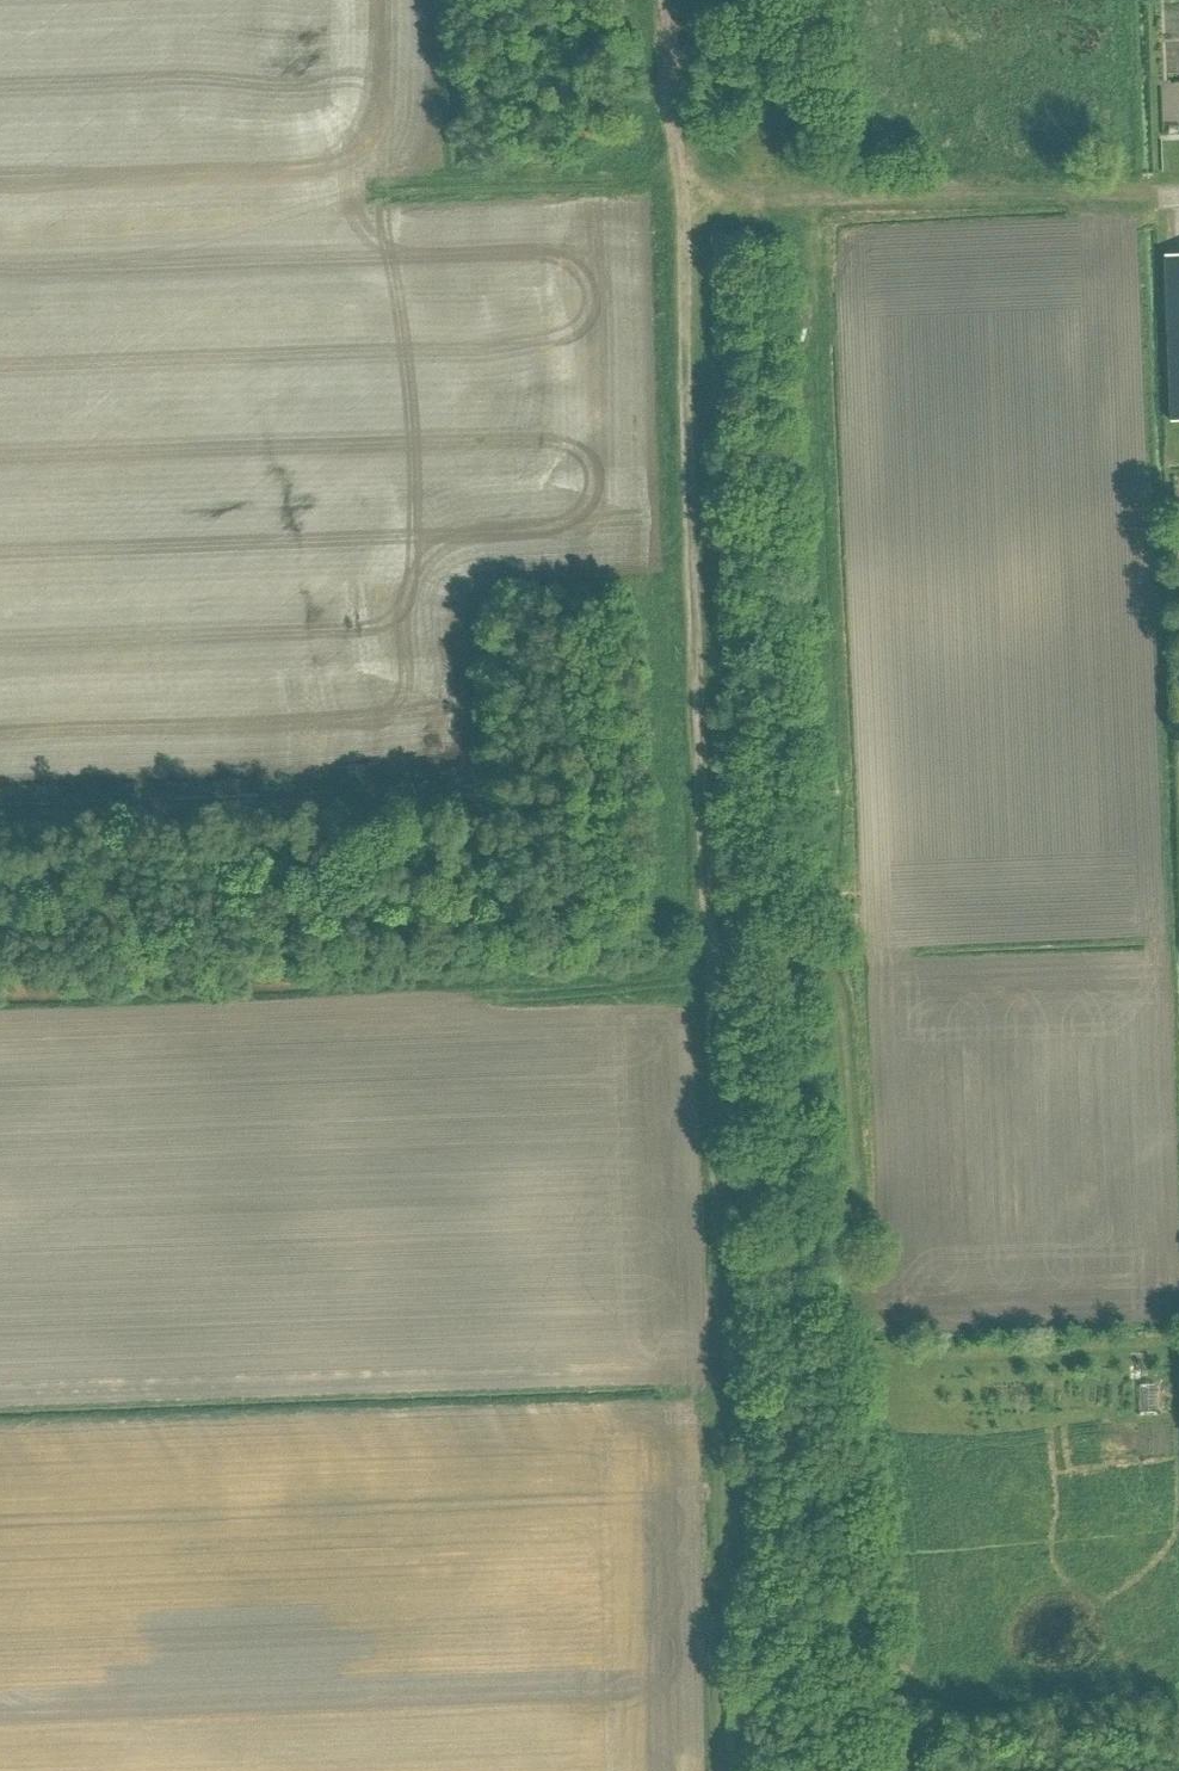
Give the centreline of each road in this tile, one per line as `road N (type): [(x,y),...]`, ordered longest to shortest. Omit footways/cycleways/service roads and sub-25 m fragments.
road 1 (track): [(670,0),(710,945),(726,1770)]
road 2 (track): [(680,191),(1159,197)]

